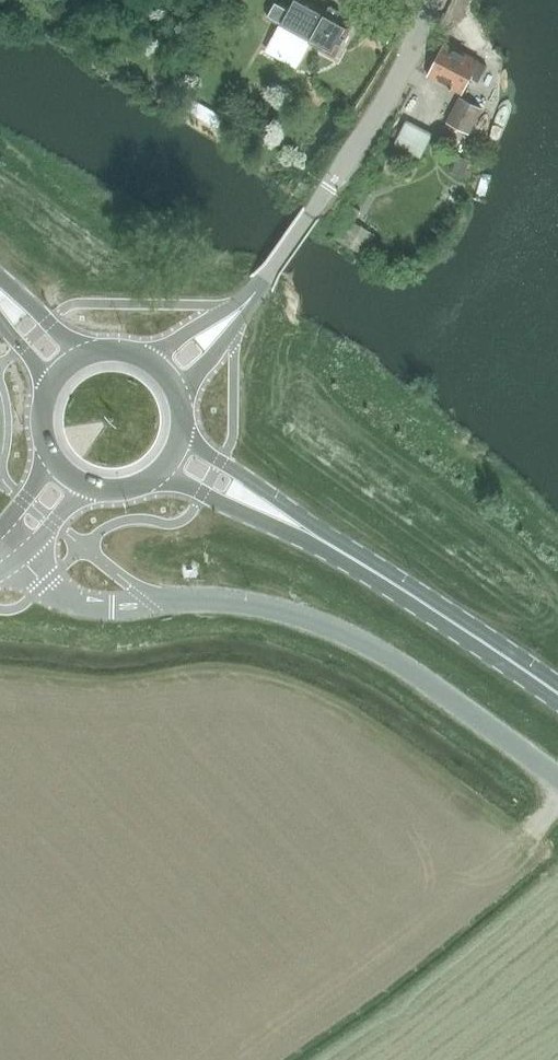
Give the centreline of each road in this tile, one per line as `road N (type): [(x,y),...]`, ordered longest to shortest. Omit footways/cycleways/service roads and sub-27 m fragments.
road 1 (unclassified): [(8,546),(45,583),(89,605),(212,603),(320,619),(382,650),(557,778)]
road 2 (tertiary): [(232,318),(331,184),(435,0)]
road 3 (primary): [(557,696),(303,531)]
road 4 (primary): [(303,531),(182,440)]
road 5 (primary): [(163,475),(228,508),(303,531)]

